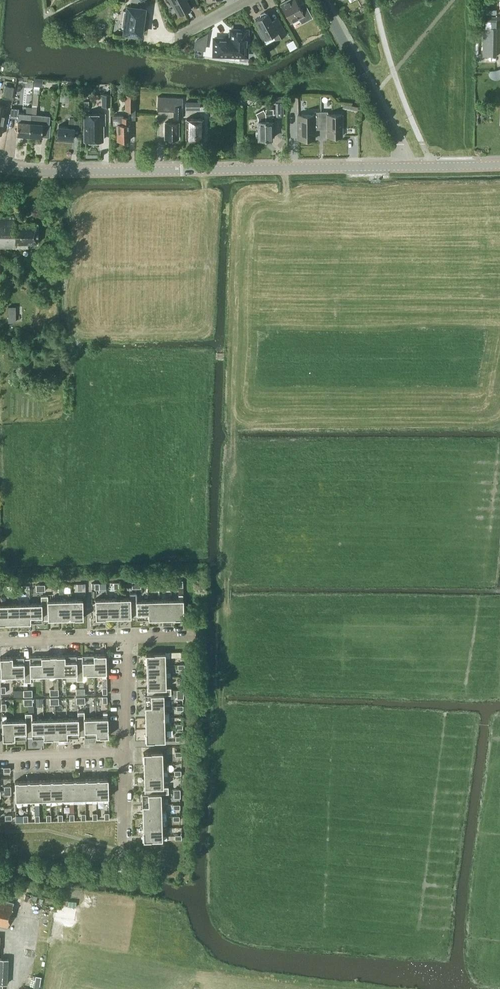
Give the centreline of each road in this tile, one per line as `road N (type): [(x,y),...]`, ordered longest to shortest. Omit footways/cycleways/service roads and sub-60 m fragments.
road 1 (secondary): [(412,166),(0,166)]
road 2 (residential): [(412,166),(323,0)]
road 3 (residential): [(128,638),(0,642)]
road 4 (residential): [(0,756),(124,752)]

